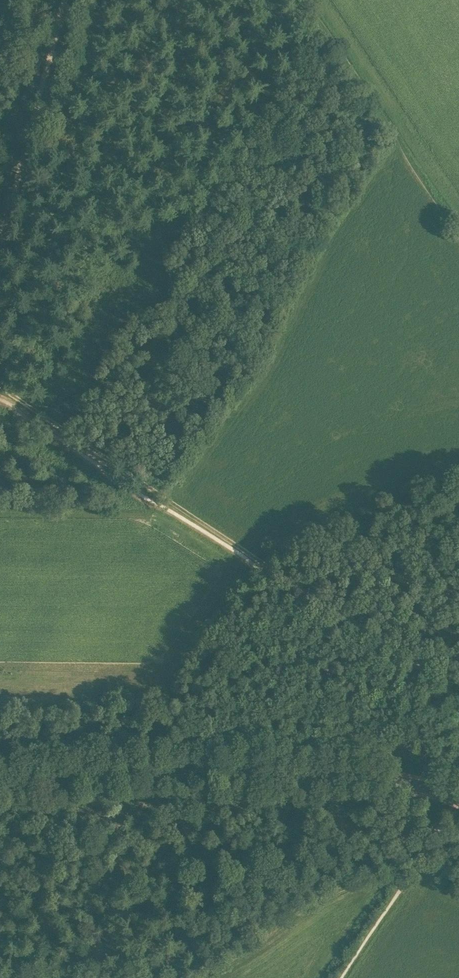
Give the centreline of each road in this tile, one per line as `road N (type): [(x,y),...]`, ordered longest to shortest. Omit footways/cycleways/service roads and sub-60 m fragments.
road 1 (track): [(0,387),(443,682),(458,707)]
road 2 (tertiary): [(458,797),(393,781),(236,768),(0,779)]

